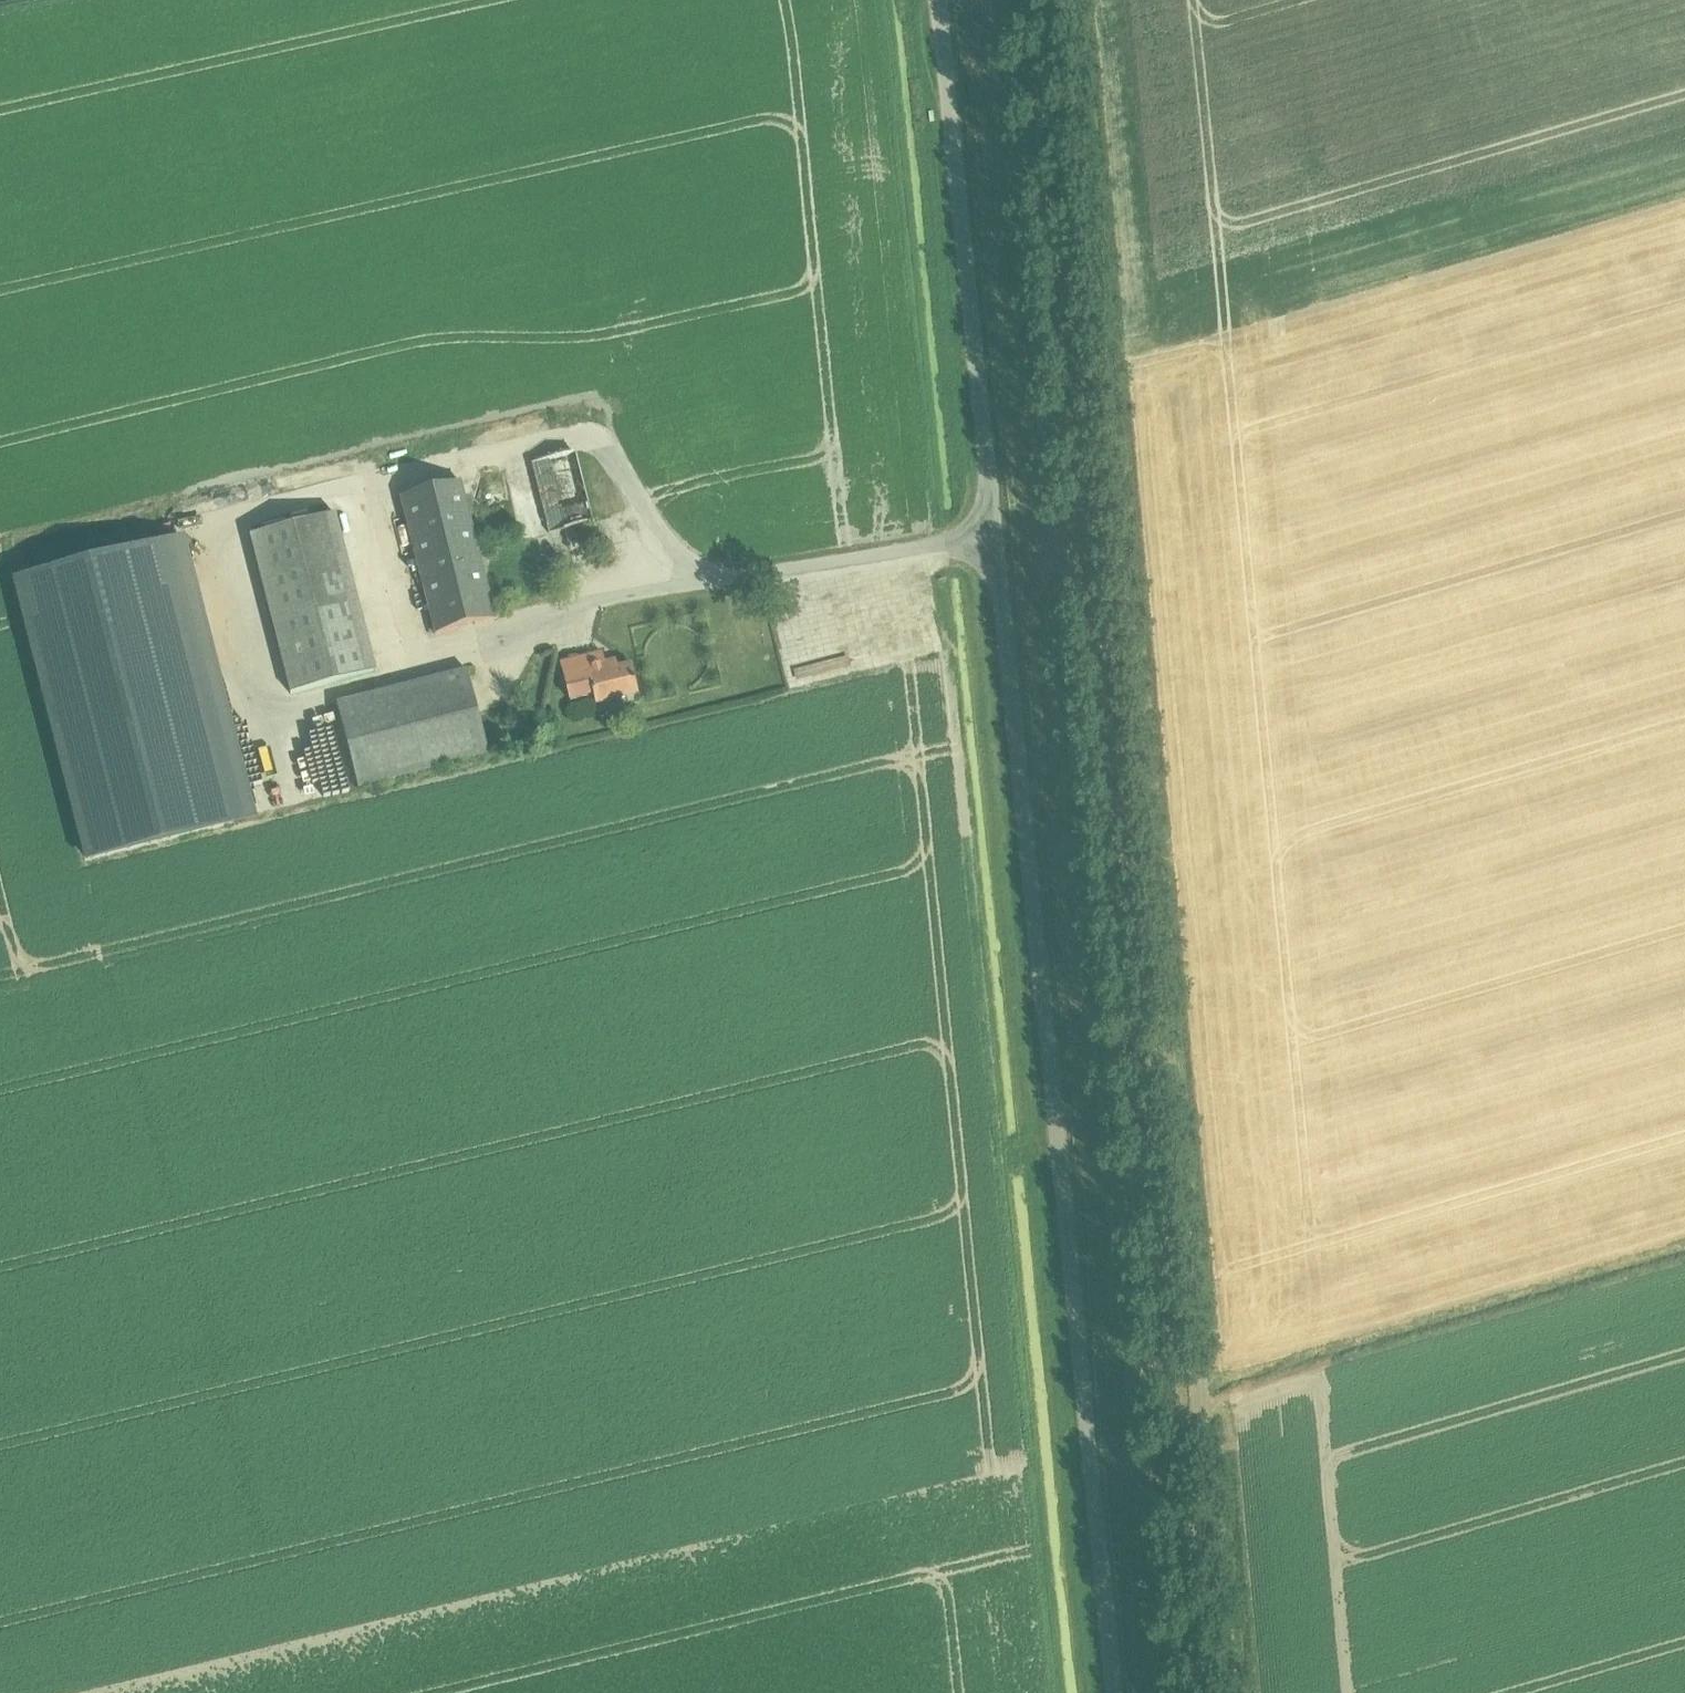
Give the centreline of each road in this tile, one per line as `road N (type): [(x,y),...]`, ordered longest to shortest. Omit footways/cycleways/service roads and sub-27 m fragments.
road 1 (unclassified): [(941,0),(1111,1692)]
road 2 (track): [(1222,1692),(1066,0)]

